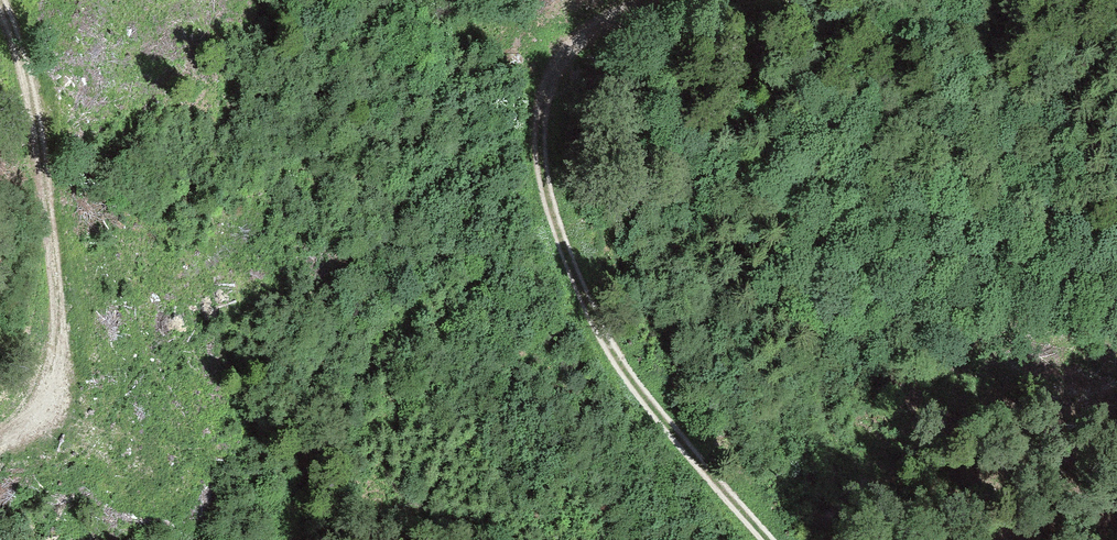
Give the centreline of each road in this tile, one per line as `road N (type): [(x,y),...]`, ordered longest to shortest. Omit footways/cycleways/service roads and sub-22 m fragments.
road 1 (track): [(771,539),(681,440),(604,331),(580,284),(545,167),(542,130),(557,71),(590,32),(660,0)]
road 2 (track): [(0,444),(35,424),(58,363),(61,298),(28,84),(1,0)]

